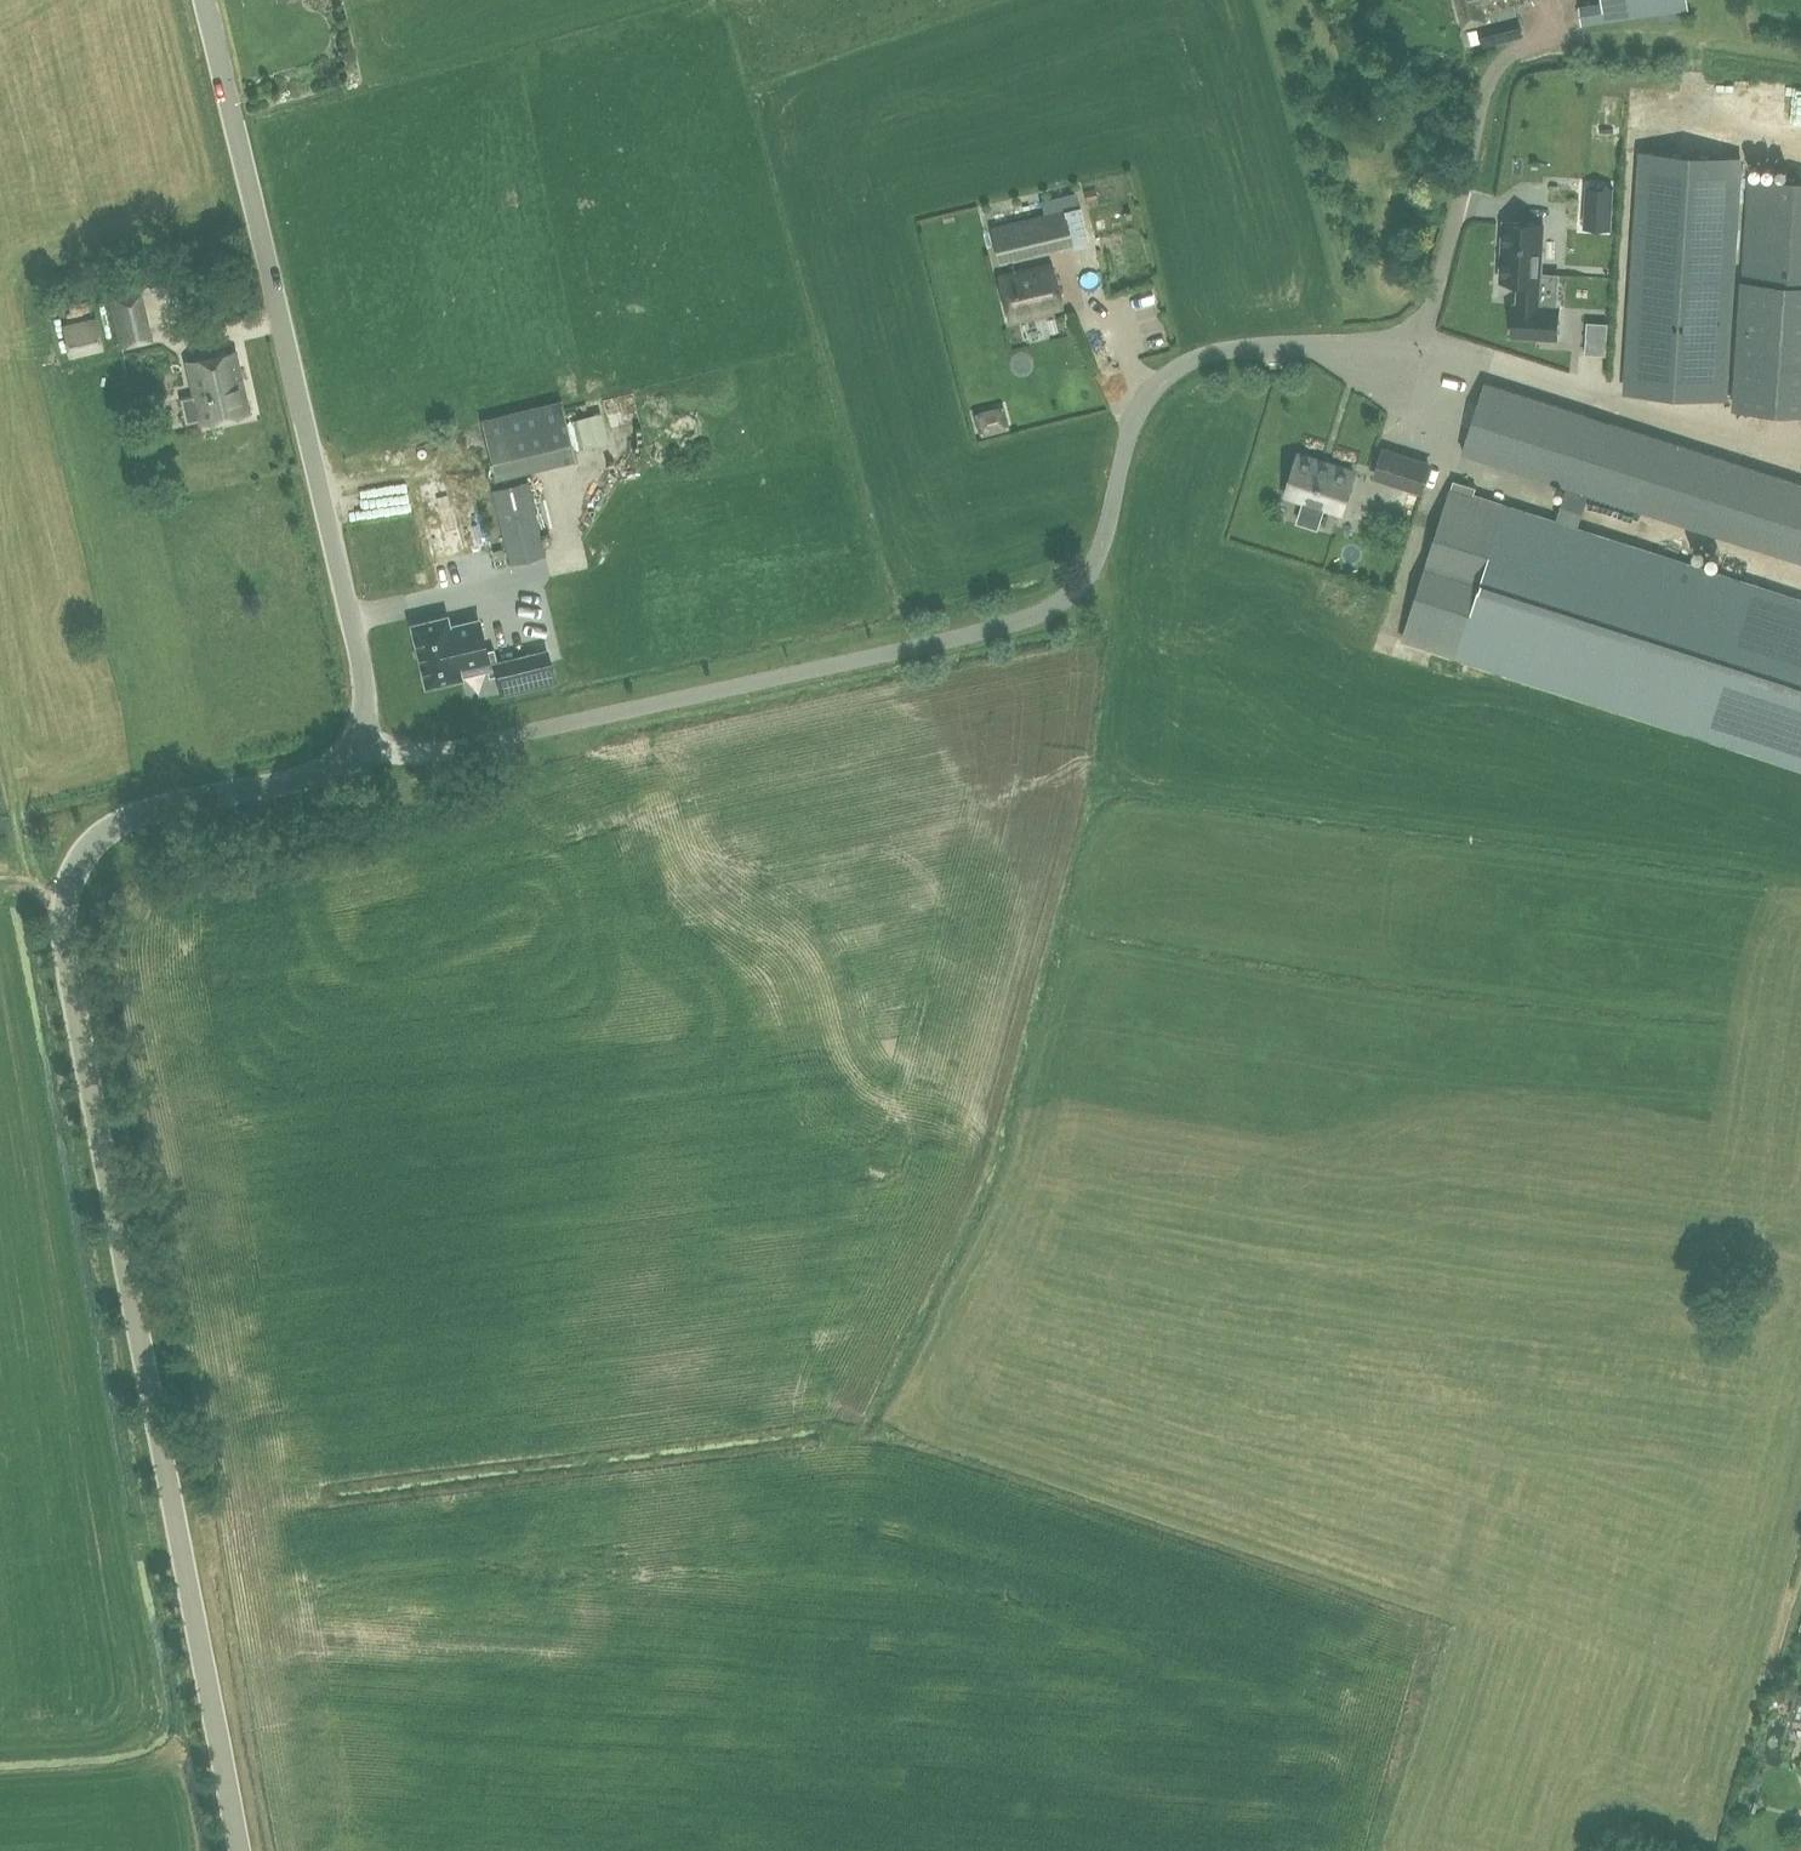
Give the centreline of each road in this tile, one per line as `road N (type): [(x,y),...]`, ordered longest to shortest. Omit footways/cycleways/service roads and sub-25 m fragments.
road 1 (unclassified): [(232,1850),(78,1066),(65,943),(72,875),(126,819),(325,770),(358,748),(366,729),(366,685),(206,0)]
road 2 (track): [(1573,35),(1669,36),(1800,52)]

